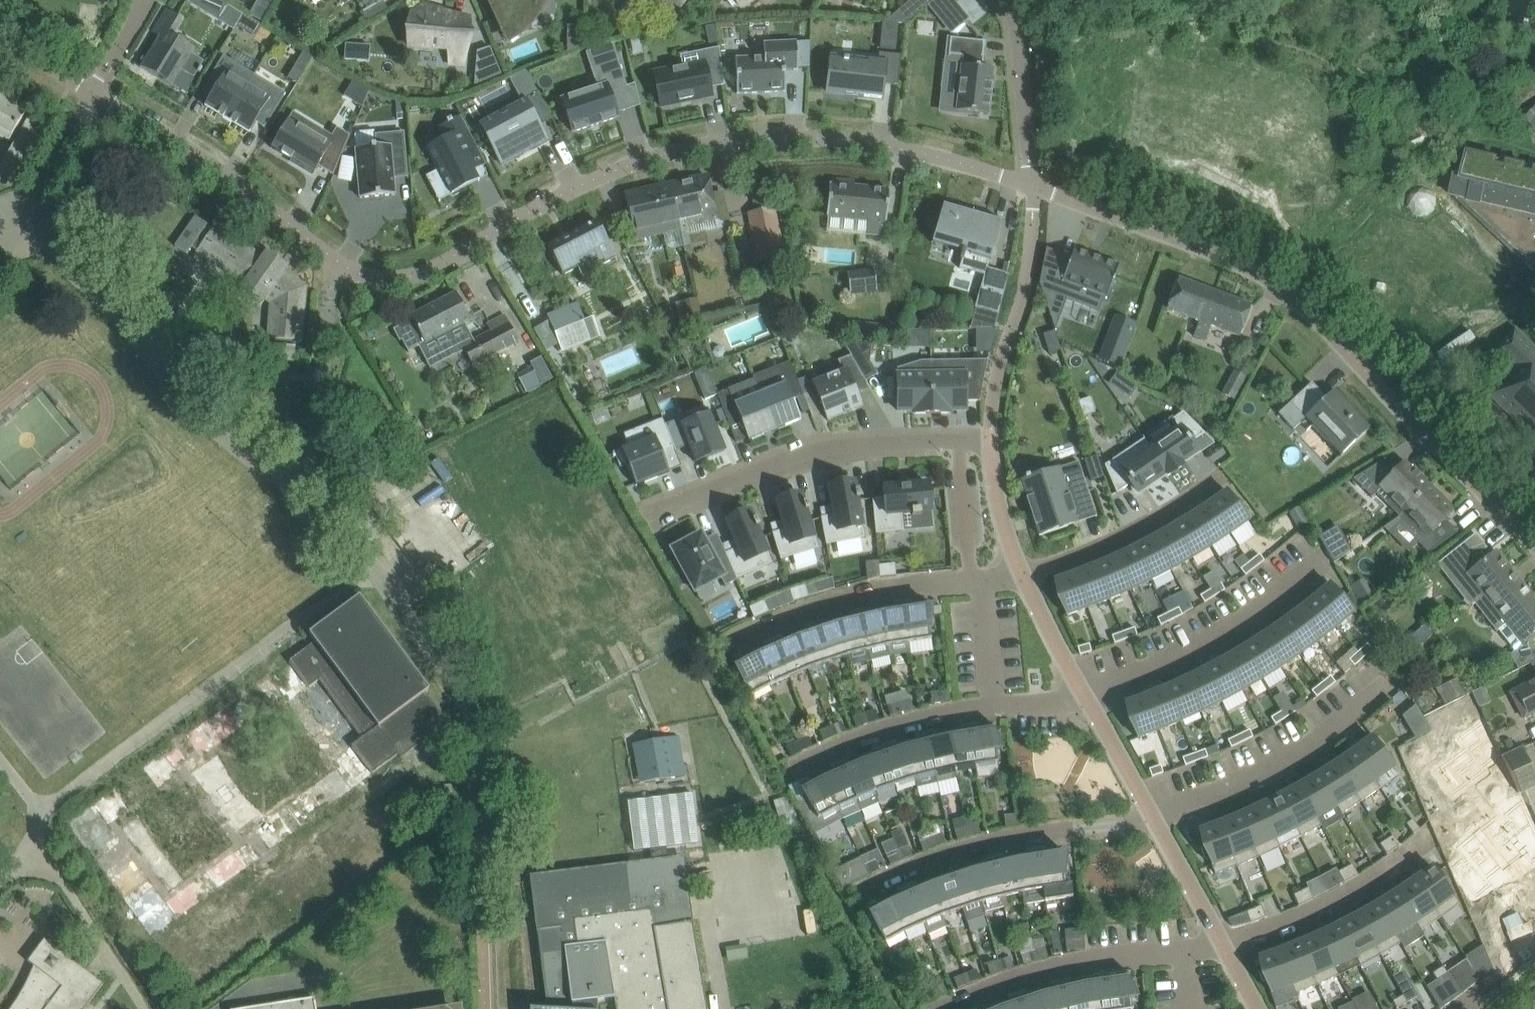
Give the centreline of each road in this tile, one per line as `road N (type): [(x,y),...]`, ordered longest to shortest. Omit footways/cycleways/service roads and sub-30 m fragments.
road 1 (residential): [(1534,545),(1271,280),(1031,186),(911,151),(788,138),(709,145),(596,178),(422,273),(367,276),(341,264)]
road 2 (residential): [(644,517),(838,446),(992,442),(996,488),(1025,575)]
road 3 (unclassified): [(40,812),(377,575)]
road 4 (unclassified): [(308,500),(261,486),(202,446),(19,223)]
road 5 (unclassified): [(482,928),(476,724),(377,575)]
road 6 (residential): [(730,645),(803,611),(884,590),(1025,575)]
road 7 (residential): [(797,769),(939,714),(1062,703),(1085,693)]
road 8 (residential): [(341,264),(182,146),(95,94)]
road 9 (residential): [(871,888),(997,839),(1154,818)]
road 10 (residential): [(950,1008),(1036,973),(1109,957),(1225,951)]
road 11 (residential): [(1085,693),(1164,665),(1255,614),(1317,562)]
road 12 (residential): [(1154,818),(1244,784),(1382,686)]
road 13 (residential): [(341,264),(328,281),(308,500)]
road 14 (residential): [(1225,951),(1329,907),(1435,843)]
road 15 (residential): [(1025,575),(1100,548),(1218,476)]
road 16 (unclassified): [(145,1008),(33,839)]
road 17 (residential): [(1001,0),(1018,33),(1028,148)]
road 18 (residential): [(1154,818),(1225,951)]
road 19 (residential): [(95,94),(19,223)]
road 20 (residential): [(1085,693),(1154,818)]
road 21 (residential): [(1025,575),(1085,693)]
road 22 (residential): [(95,94),(17,41),(0,16)]

